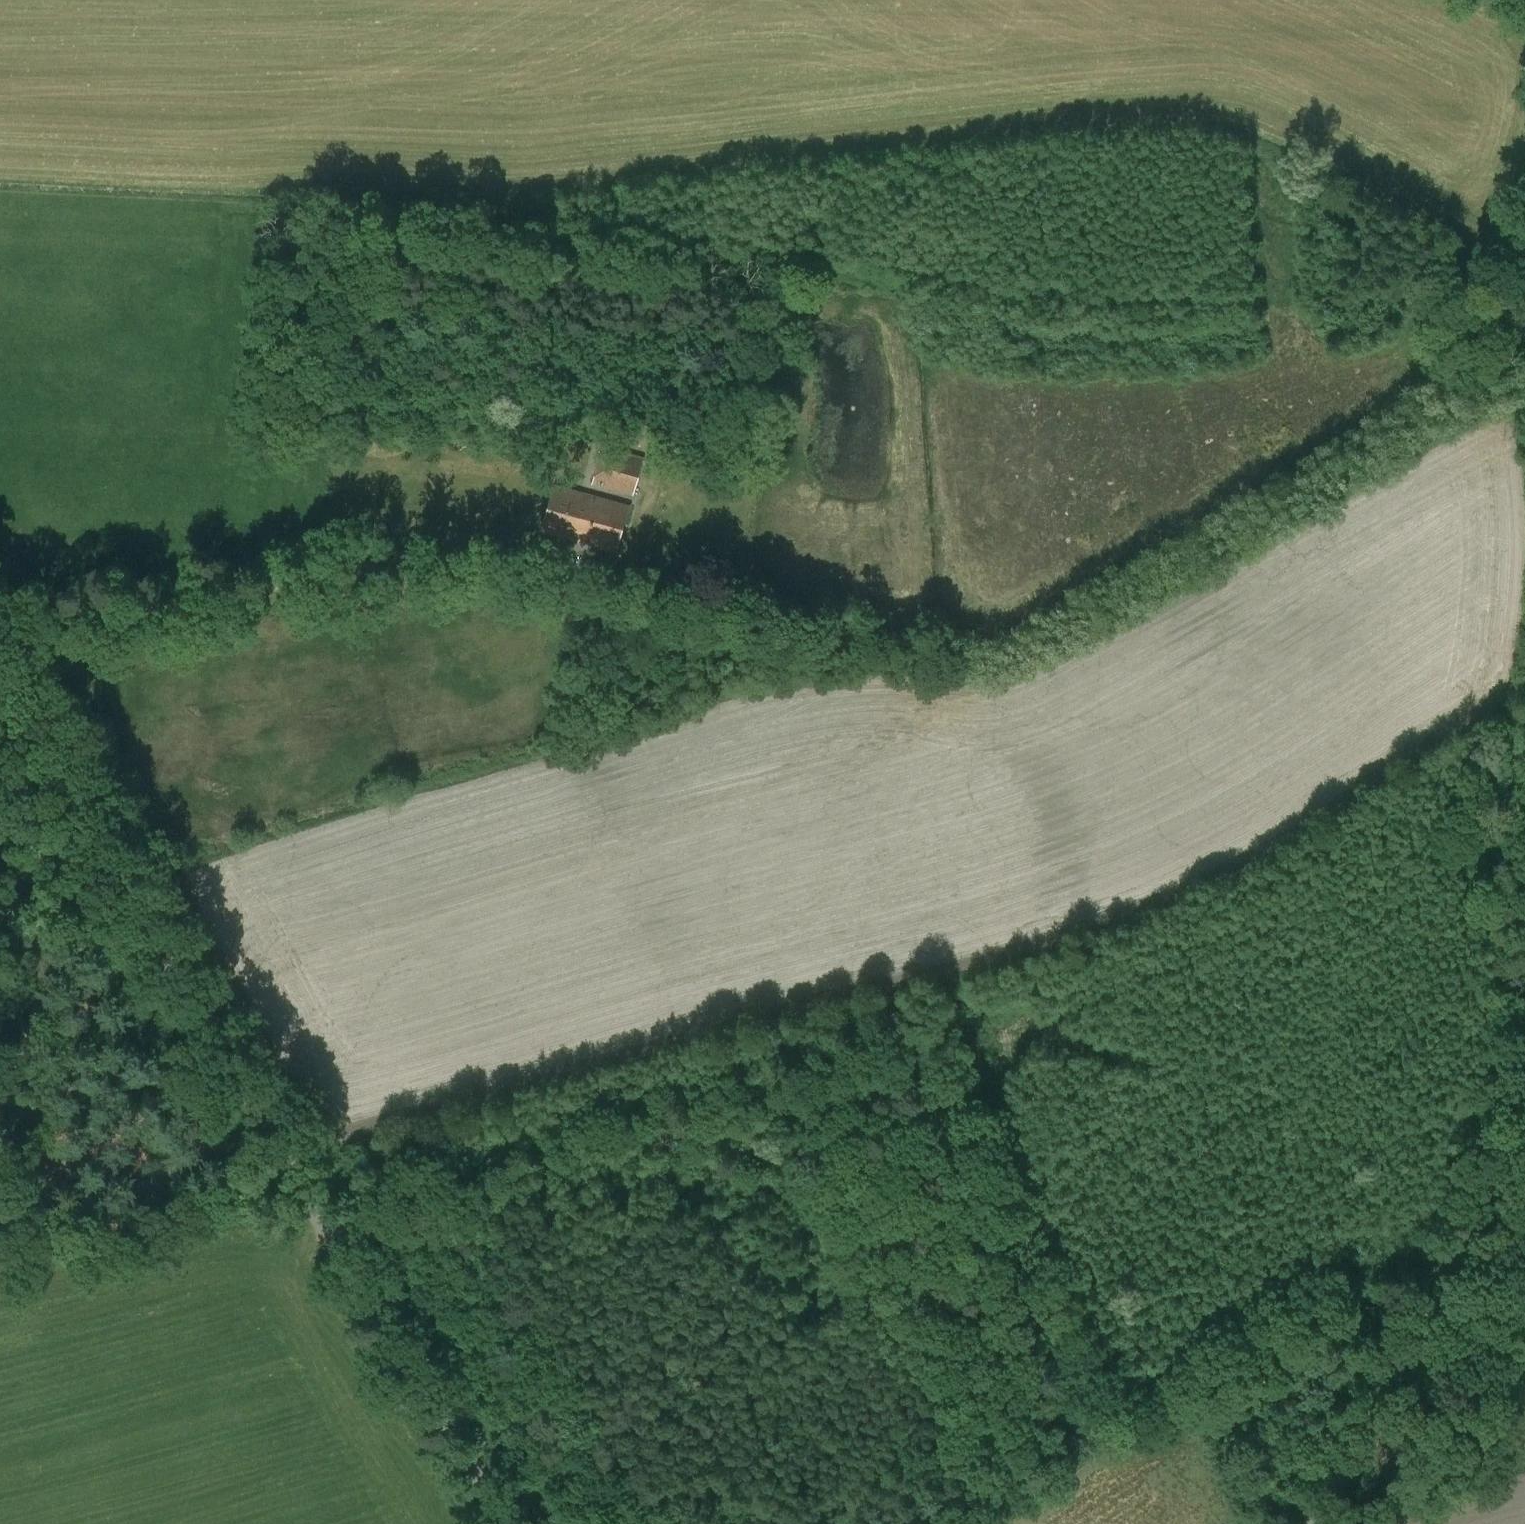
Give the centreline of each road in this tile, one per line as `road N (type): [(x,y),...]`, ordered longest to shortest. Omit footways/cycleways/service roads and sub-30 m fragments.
road 1 (tertiary): [(509,1523),(0,678)]
road 2 (tertiary): [(1309,1523),(1480,1222),(1524,1111)]

